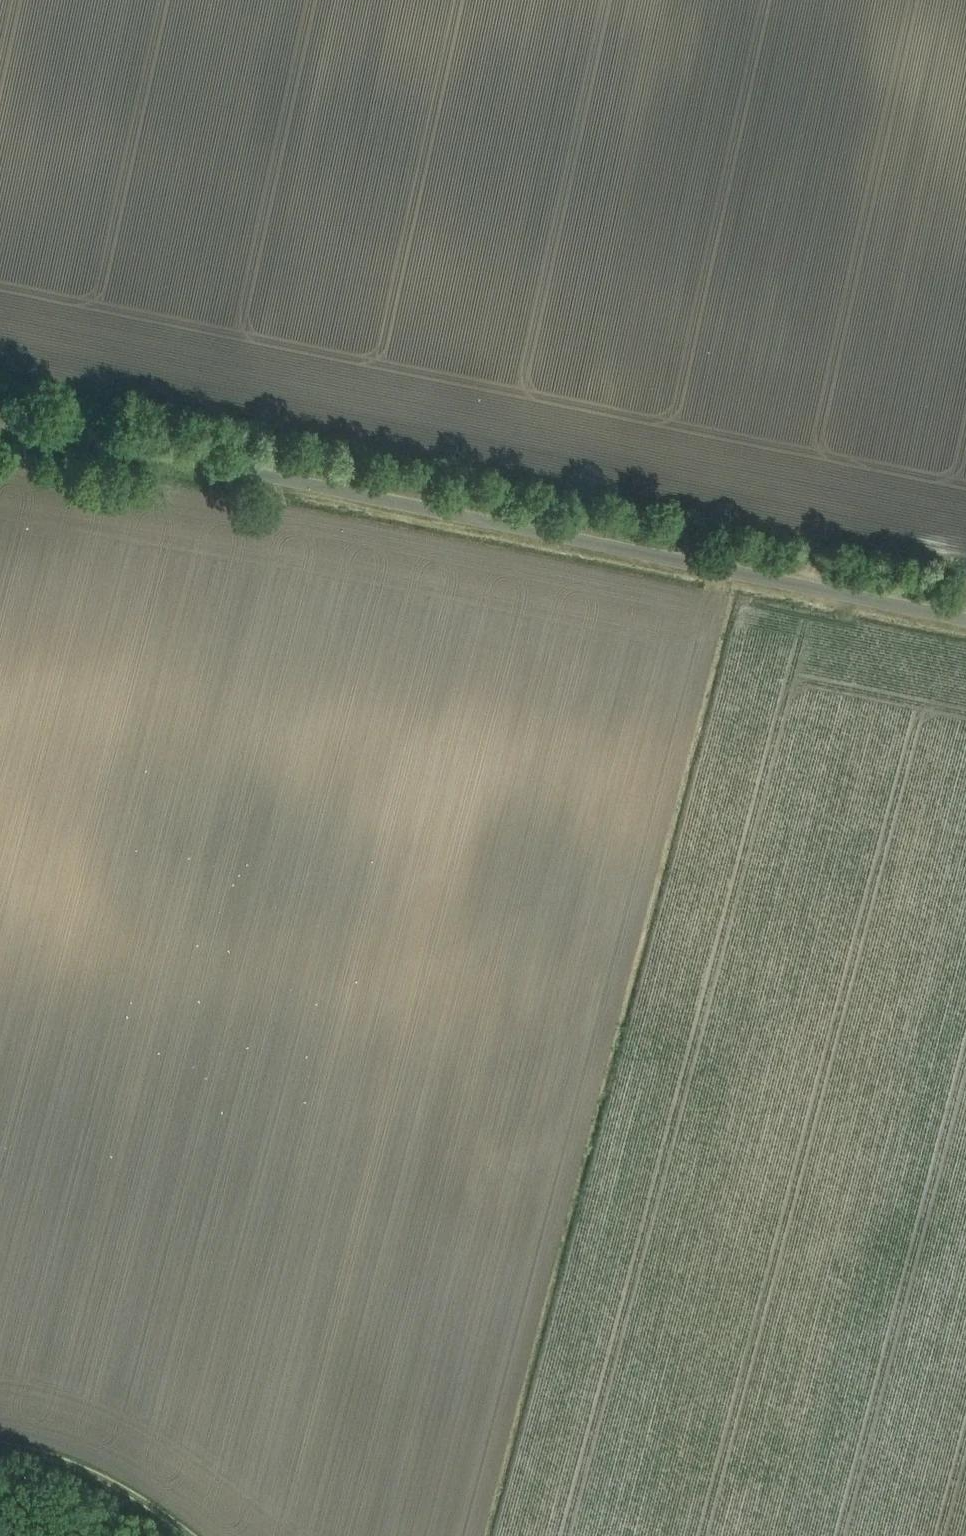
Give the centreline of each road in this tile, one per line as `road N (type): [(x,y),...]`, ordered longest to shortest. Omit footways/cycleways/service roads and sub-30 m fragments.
road 1 (unclassified): [(965,619),(0,421)]
road 2 (track): [(0,1445),(77,1467),(184,1535)]

